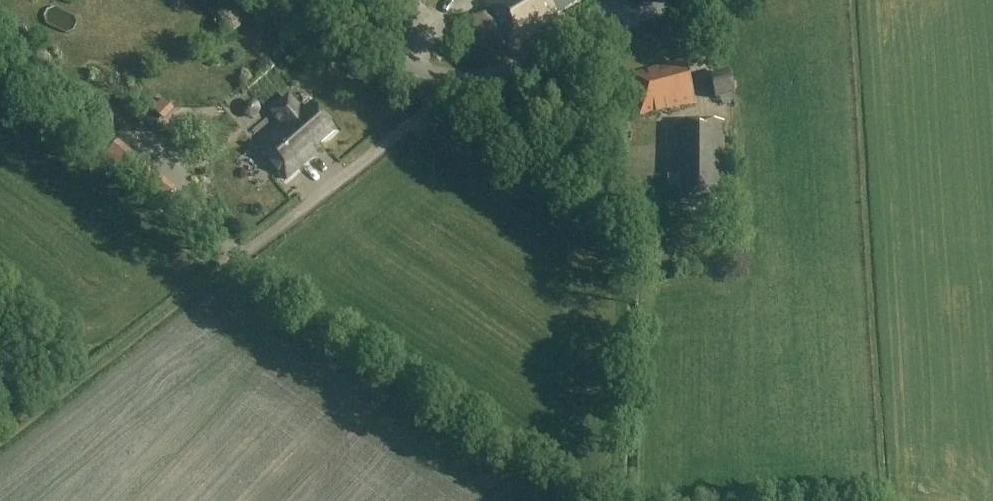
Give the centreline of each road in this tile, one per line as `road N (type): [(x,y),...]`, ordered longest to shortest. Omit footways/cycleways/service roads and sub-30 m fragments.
road 1 (track): [(239,253),(413,123),(453,80)]
road 2 (unclassified): [(453,80),(497,74),(676,0)]
road 3 (unclassified): [(453,80),(420,72),(328,0)]

